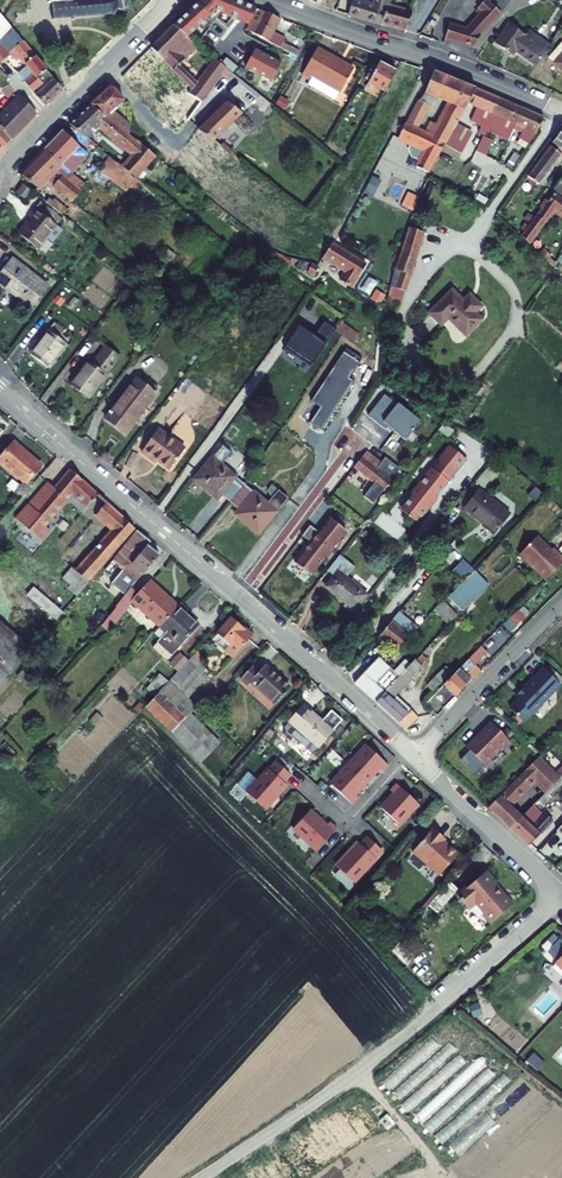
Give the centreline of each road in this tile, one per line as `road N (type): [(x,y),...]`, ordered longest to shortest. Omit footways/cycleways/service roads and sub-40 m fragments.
road 1 (residential): [(561,903),(357,1073),(203,1177)]
road 2 (residential): [(0,392),(242,598)]
road 3 (residential): [(561,114),(269,0)]
road 4 (residential): [(0,170),(170,0)]
road 5 (residential): [(242,598),(414,756)]
road 6 (residential): [(414,756),(561,601)]
road 7 (residential): [(242,598),(358,442),(345,431)]
road 8 (residential): [(414,756),(561,896)]
road 9 (residential): [(414,756),(348,826),(321,802)]
road 10 (track): [(357,1073),(434,1177)]

